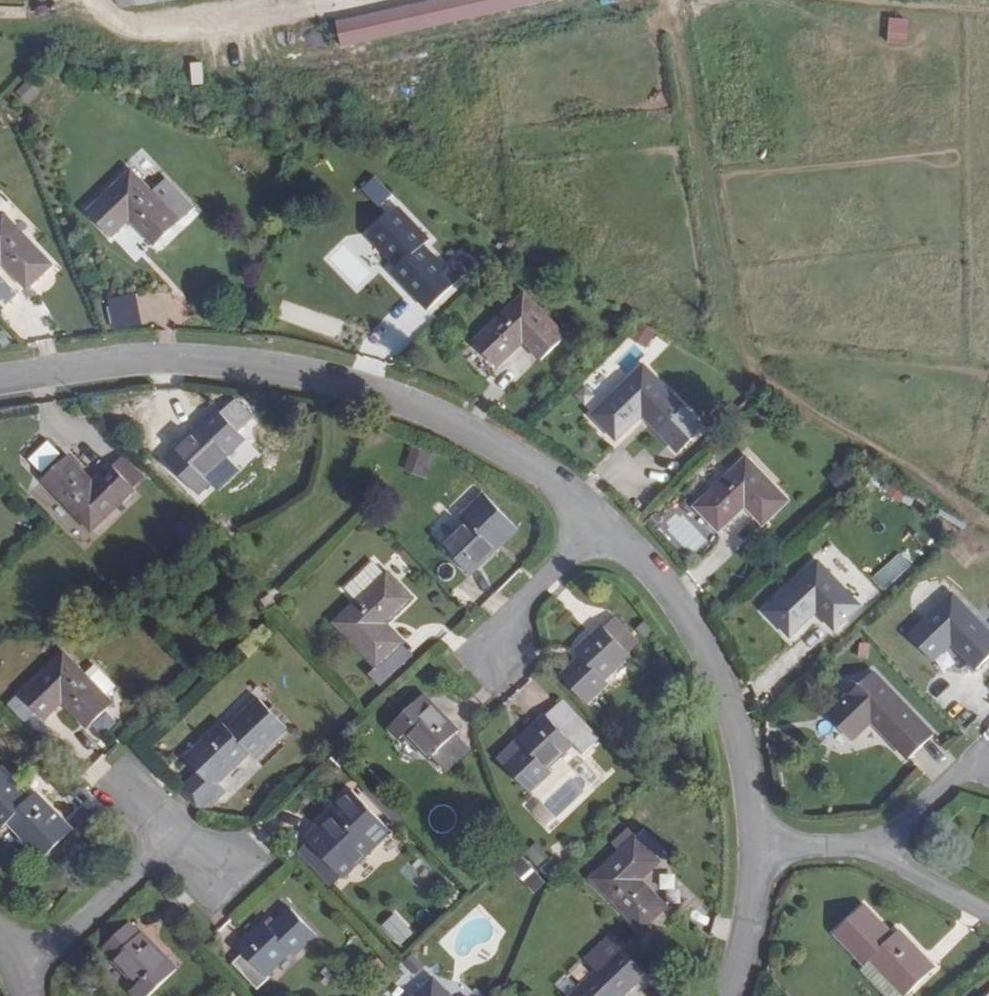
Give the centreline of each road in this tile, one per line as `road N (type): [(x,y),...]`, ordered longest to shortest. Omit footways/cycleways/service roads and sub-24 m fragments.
road 1 (residential): [(604,525),(514,454),(395,397),(286,368),(116,365),(0,382)]
road 2 (residential): [(754,848),(740,742),(693,644),(604,525)]
road 3 (residential): [(171,841),(31,973)]
road 4 (residential): [(484,657),(604,525)]
road 5 (residential): [(988,756),(866,851)]
road 6 (residential): [(739,995),(755,937),(754,848)]
road 7 (residential): [(866,851),(988,916)]

